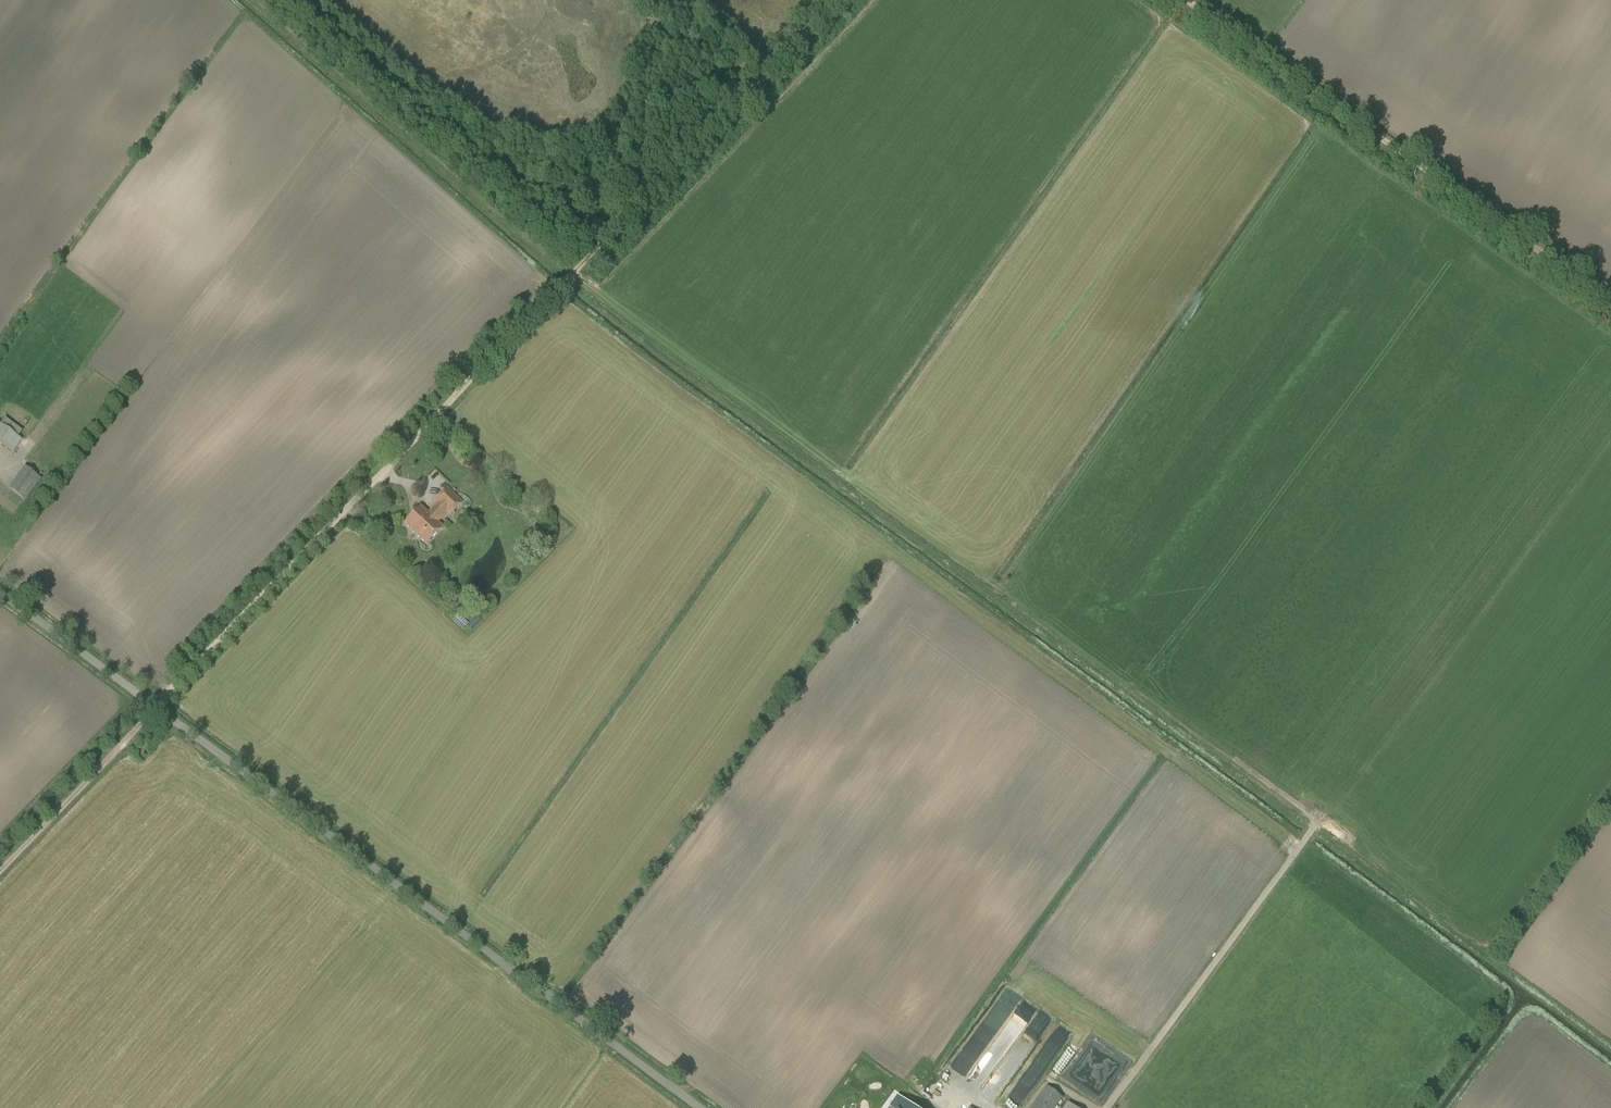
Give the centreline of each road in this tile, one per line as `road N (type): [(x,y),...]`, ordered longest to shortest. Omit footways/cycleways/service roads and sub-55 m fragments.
road 1 (track): [(0,871),(839,0)]
road 2 (unclassified): [(699,1107),(0,598)]
road 3 (track): [(1610,306),(1180,0)]

